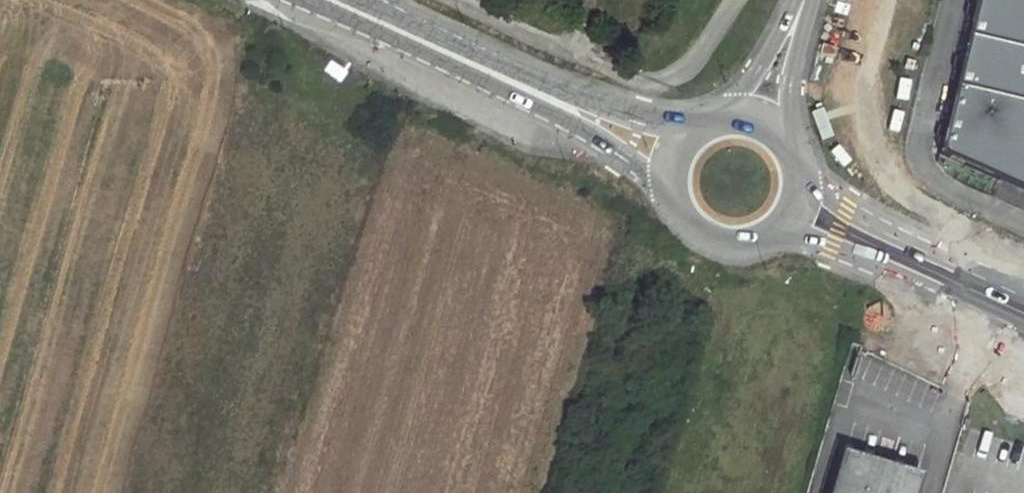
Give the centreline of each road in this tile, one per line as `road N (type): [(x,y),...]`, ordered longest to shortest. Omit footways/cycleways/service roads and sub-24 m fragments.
road 1 (primary): [(308,0),(590,133),(668,190)]
road 2 (primary): [(691,135),(341,0)]
road 3 (primary): [(777,237),(804,238),(1023,335)]
road 4 (primary): [(1023,291),(897,237),(802,175)]
road 5 (unclassified): [(804,0),(717,121)]
road 6 (primary): [(668,190),(684,228),(699,242),(739,252),(777,237)]
road 7 (unclassified): [(783,138),(804,0)]

